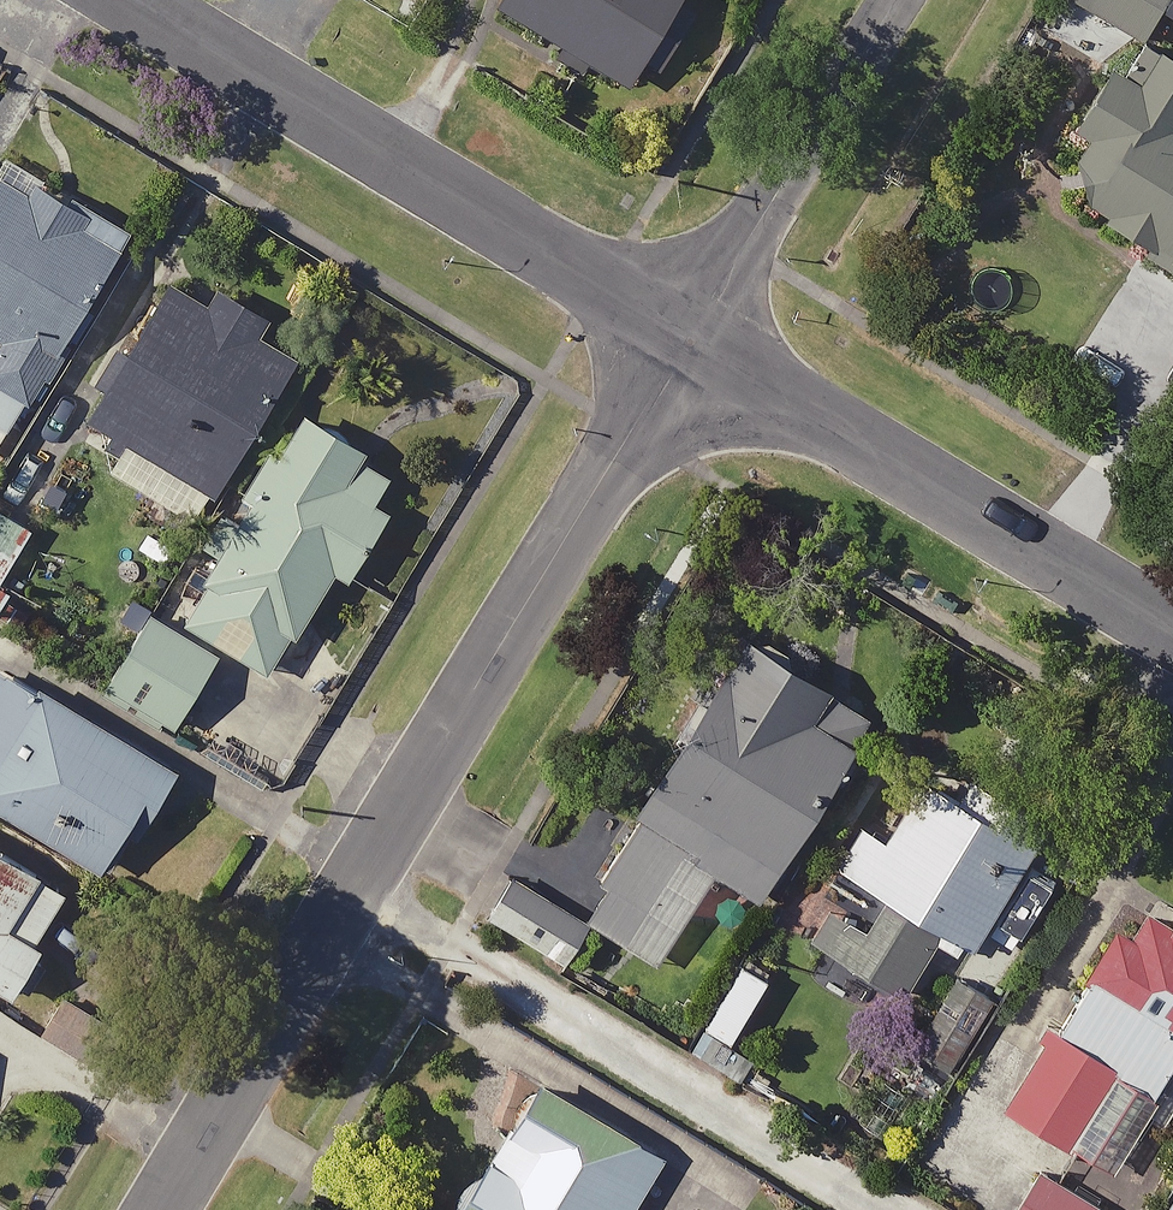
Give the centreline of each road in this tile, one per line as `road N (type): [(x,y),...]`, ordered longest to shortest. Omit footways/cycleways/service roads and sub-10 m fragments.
road 1 (residential): [(686,337),(161,1209)]
road 2 (residential): [(128,0),(686,337)]
road 3 (residential): [(686,337),(1172,633)]
road 4 (residential): [(896,0),(686,337)]

